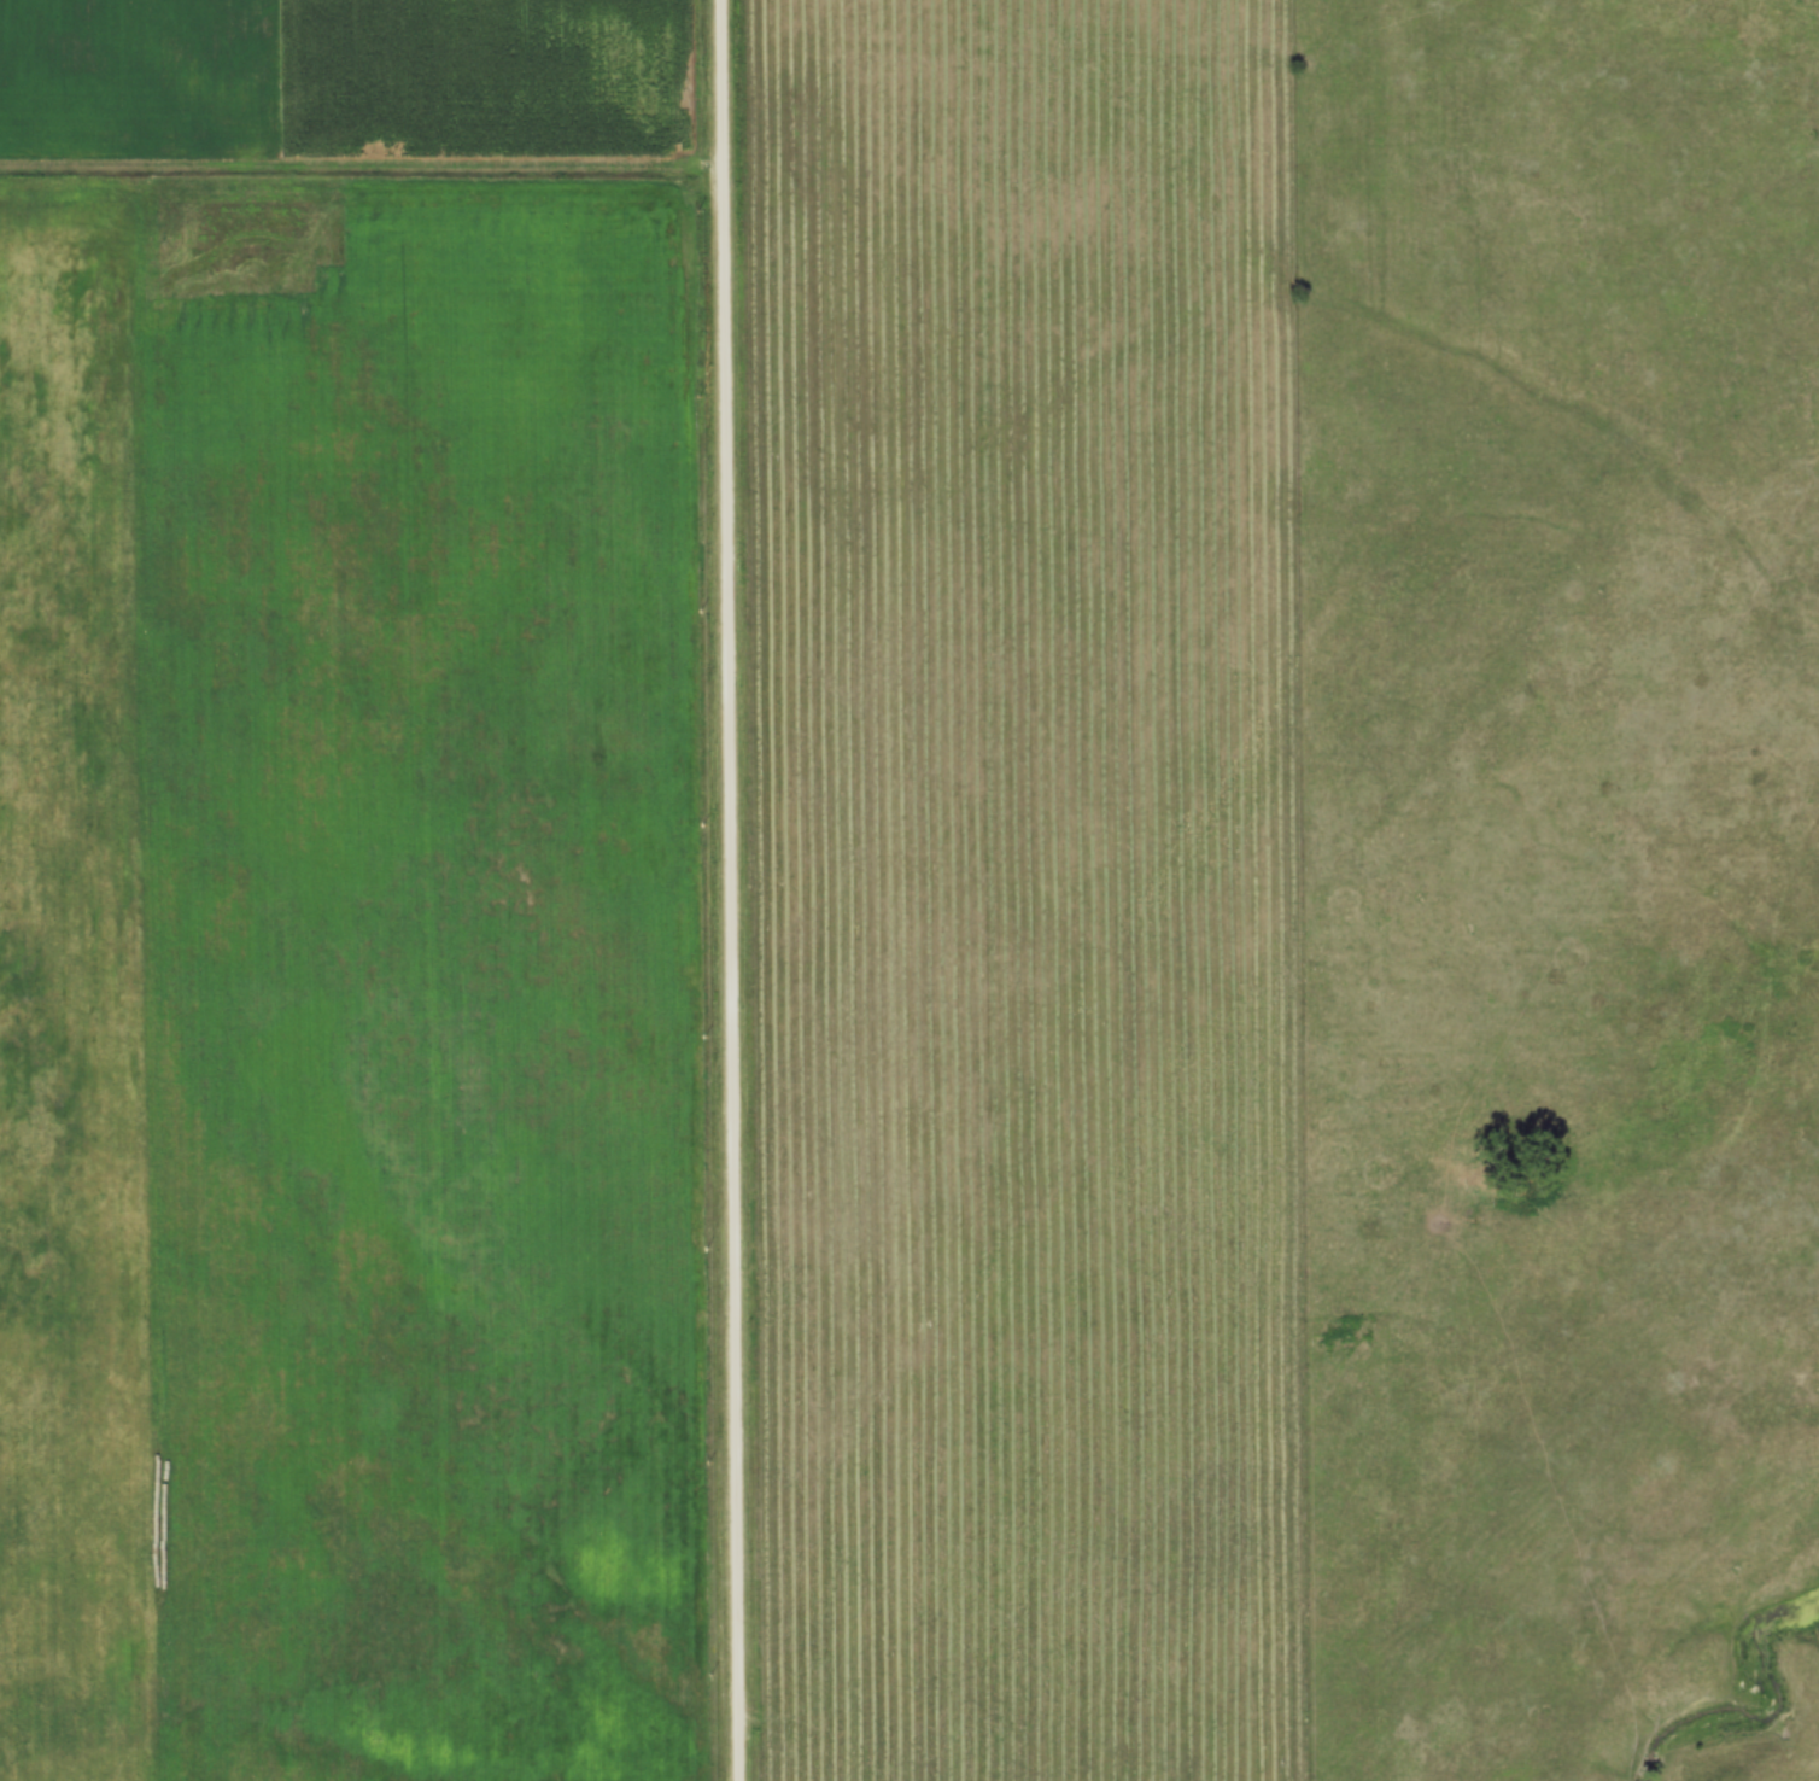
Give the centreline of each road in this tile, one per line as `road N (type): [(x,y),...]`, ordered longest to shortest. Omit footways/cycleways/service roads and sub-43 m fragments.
road 1 (tertiary): [(734,1780),(717,0)]

